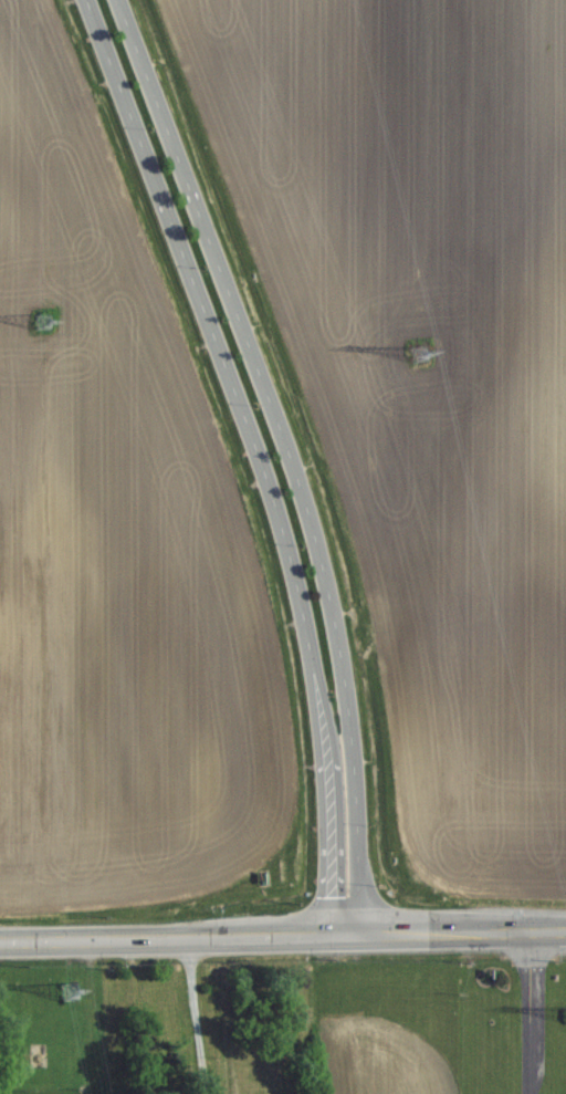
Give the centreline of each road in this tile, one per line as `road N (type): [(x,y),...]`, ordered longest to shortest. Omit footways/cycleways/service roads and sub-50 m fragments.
road 1 (tertiary): [(87,0),(284,525),(327,738),(343,751)]
road 2 (tertiary): [(343,751),(350,730),(318,543),(119,0)]
road 3 (secondary): [(0,941),(565,931)]
road 4 (tertiary): [(343,751),(348,935)]

